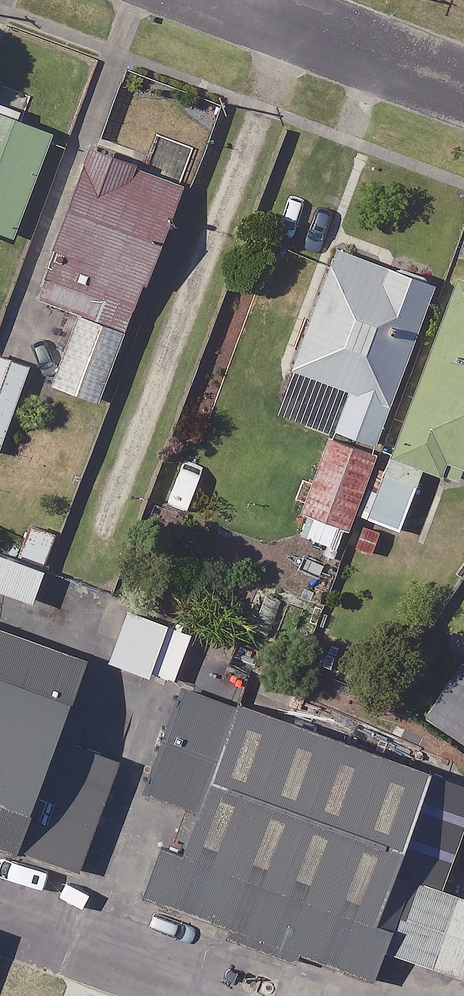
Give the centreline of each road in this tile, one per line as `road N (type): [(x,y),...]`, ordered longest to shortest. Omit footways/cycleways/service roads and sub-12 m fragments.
road 1 (residential): [(463,80),(253,0)]

